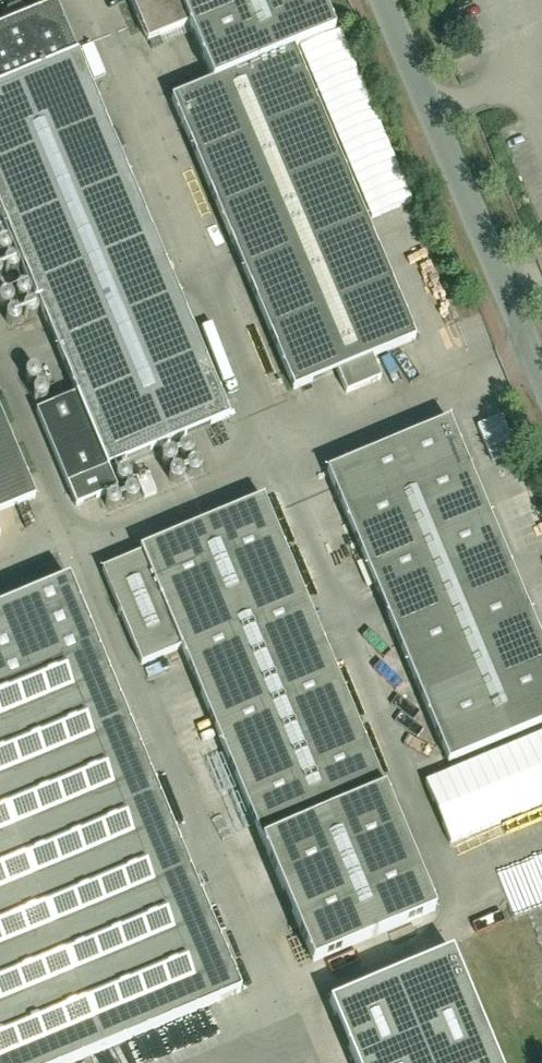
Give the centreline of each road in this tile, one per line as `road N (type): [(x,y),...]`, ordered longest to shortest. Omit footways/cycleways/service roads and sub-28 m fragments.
road 1 (residential): [(541,365),(390,0)]

